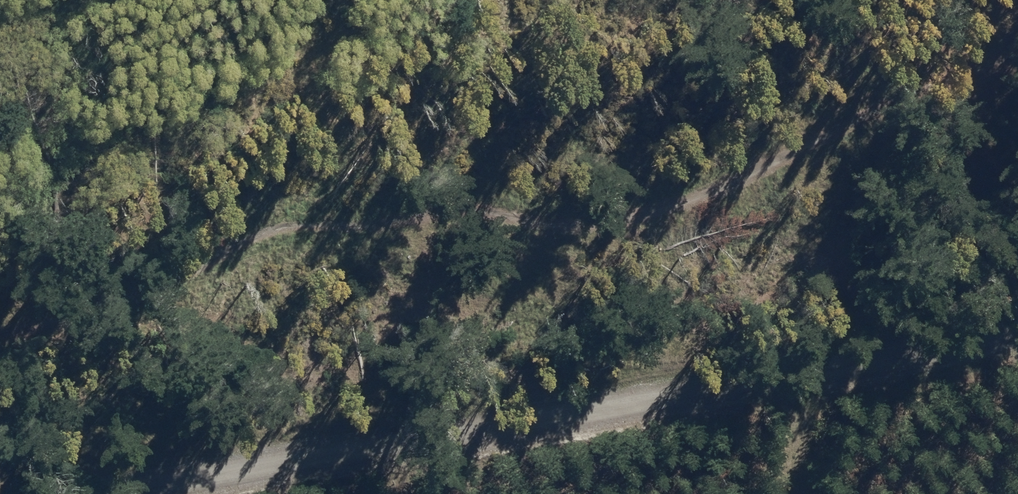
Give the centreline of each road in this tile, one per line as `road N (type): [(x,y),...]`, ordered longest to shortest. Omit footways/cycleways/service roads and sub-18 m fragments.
road 1 (track): [(0,323),(78,311),(237,219),(578,221),(712,167),(820,84),(934,65),(981,43),(1017,43)]
road 2 (track): [(1017,315),(114,493)]
road 3 (track): [(0,207),(247,109),(321,26),(330,0)]

